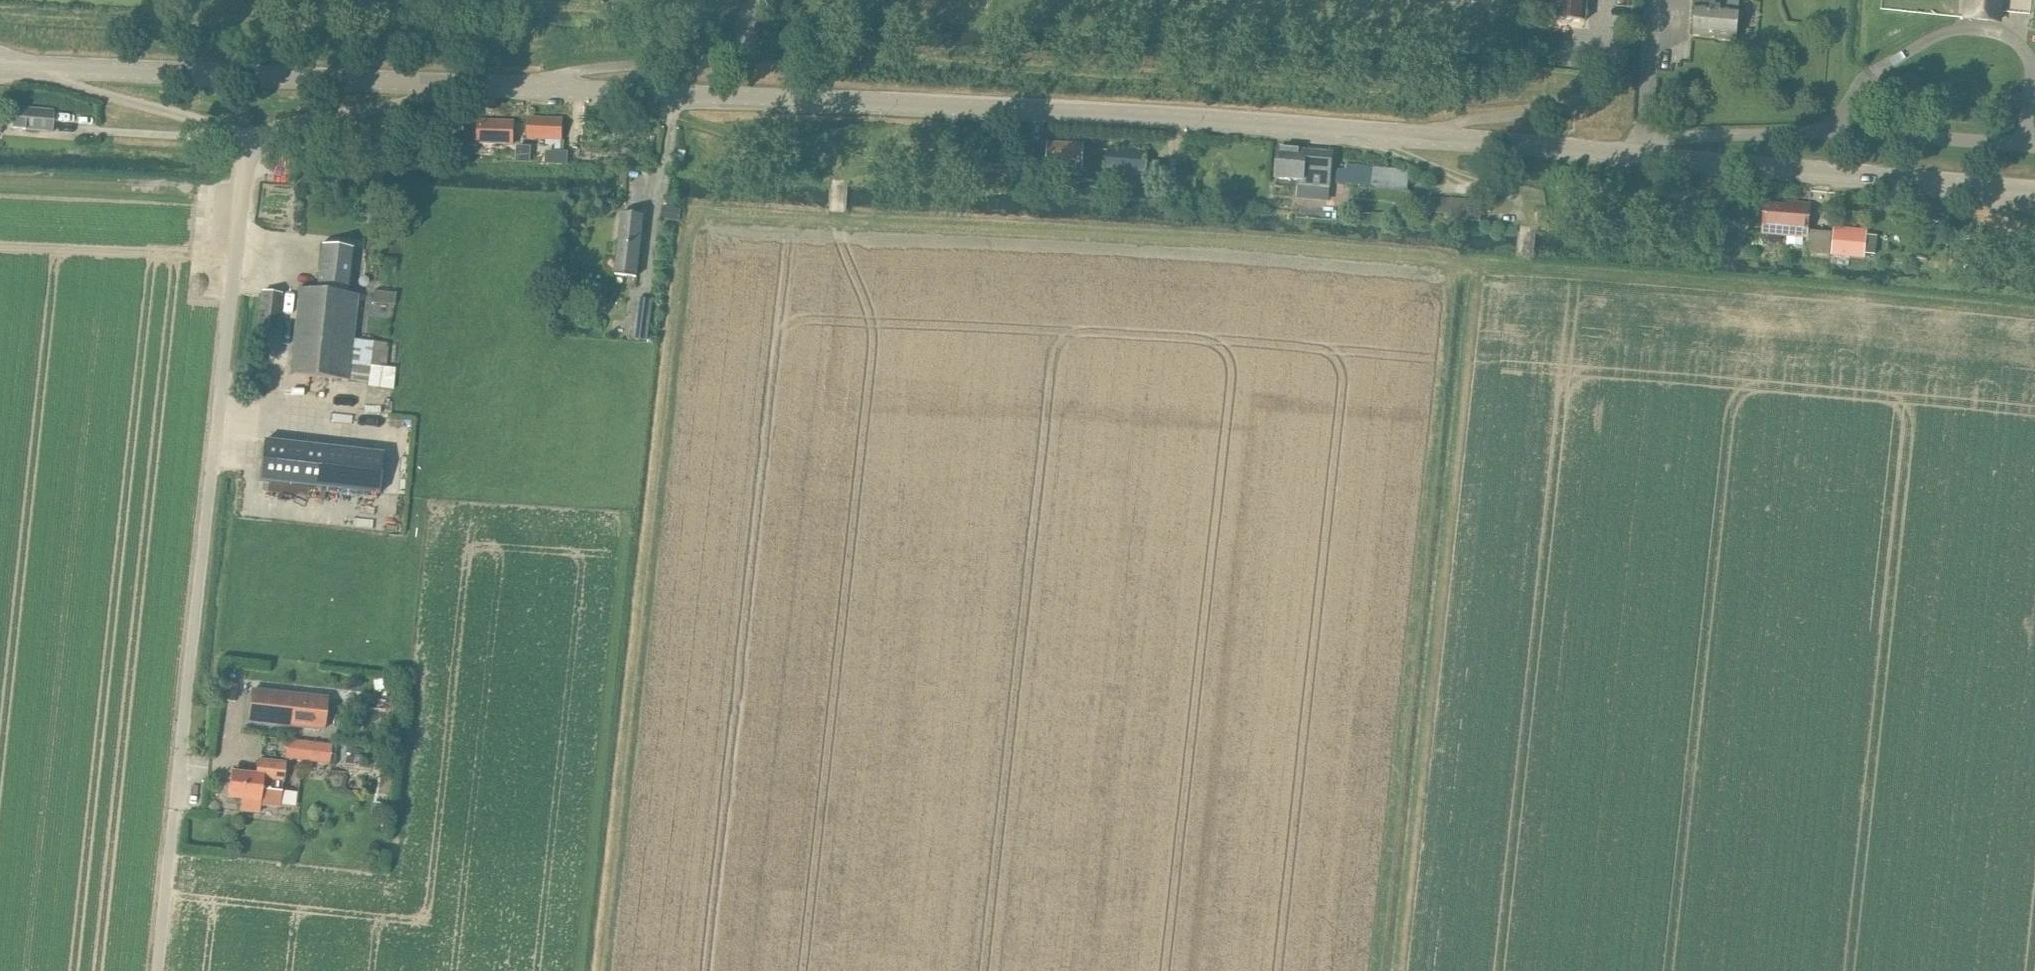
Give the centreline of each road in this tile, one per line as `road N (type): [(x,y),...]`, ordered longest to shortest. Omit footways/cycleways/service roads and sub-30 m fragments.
road 1 (track): [(607,970),(694,214),(1216,243),(2034,316)]
road 2 (tertiary): [(2034,193),(1136,117),(469,85)]
road 3 (track): [(743,55),(1505,93)]
road 4 (residential): [(174,813),(246,138)]
road 5 (tertiary): [(469,85),(25,66)]
road 6 (track): [(0,18),(381,38),(397,29),(404,0)]
road 7 (track): [(673,113),(817,157),(975,168)]
road 8 (residential): [(246,138),(25,66)]
road 9 (residential): [(246,138),(469,85)]
road 10 (track): [(156,970),(174,813)]

